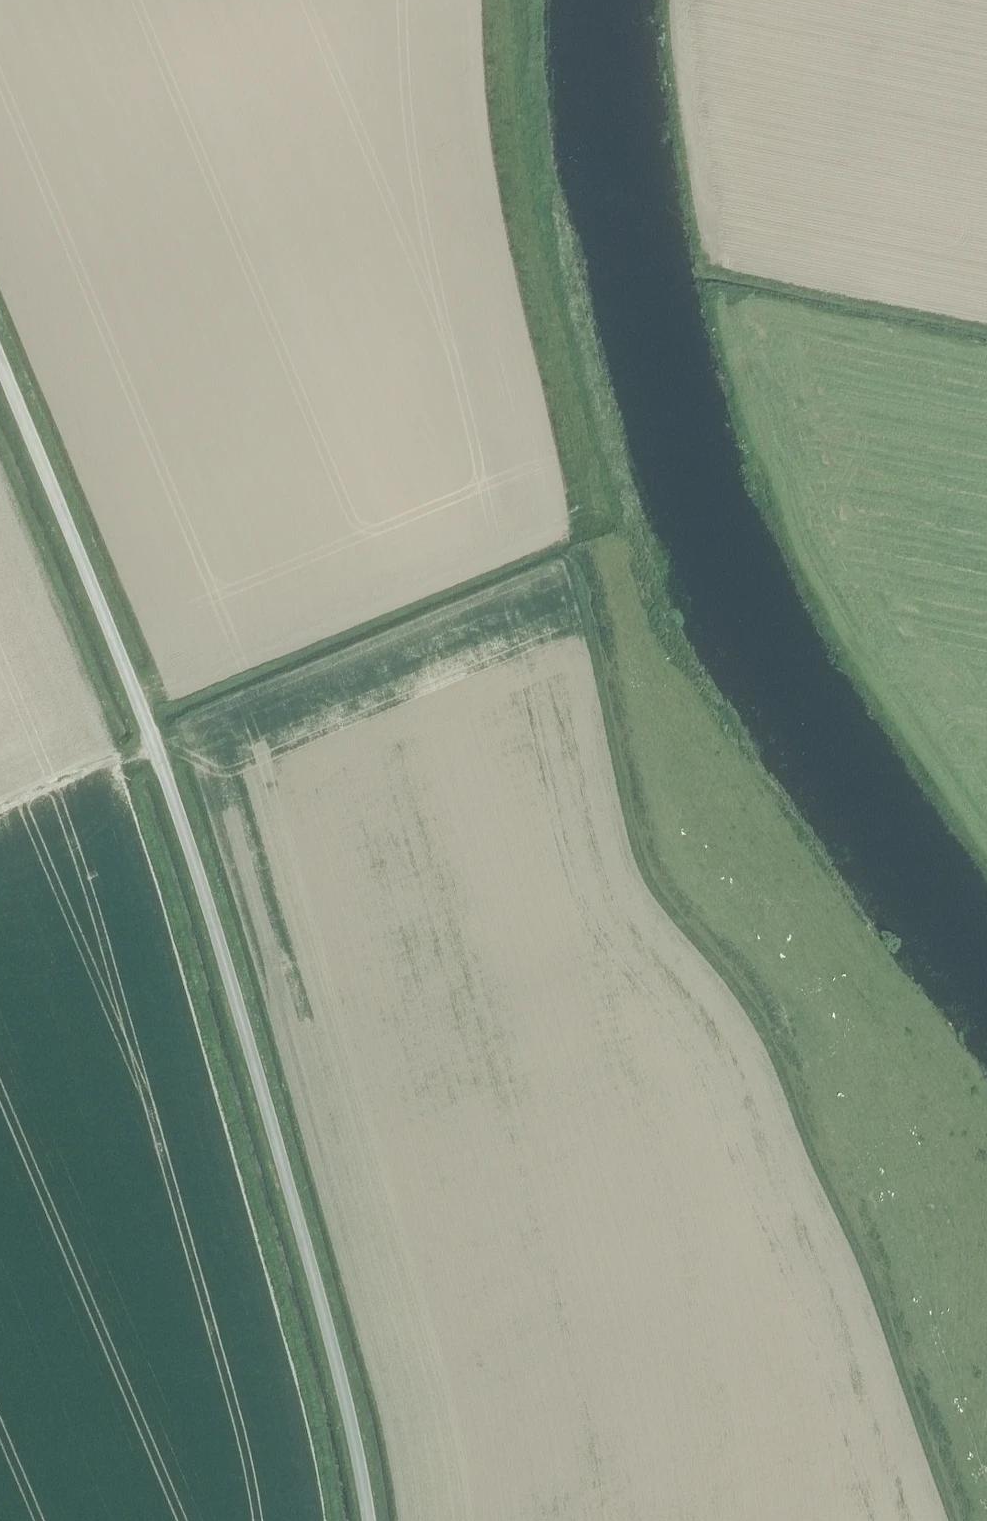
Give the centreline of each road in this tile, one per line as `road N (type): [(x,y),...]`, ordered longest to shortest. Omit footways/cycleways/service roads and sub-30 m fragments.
road 1 (unclassified): [(366,1520),(341,1381),(206,905),(133,695),(0,367)]

